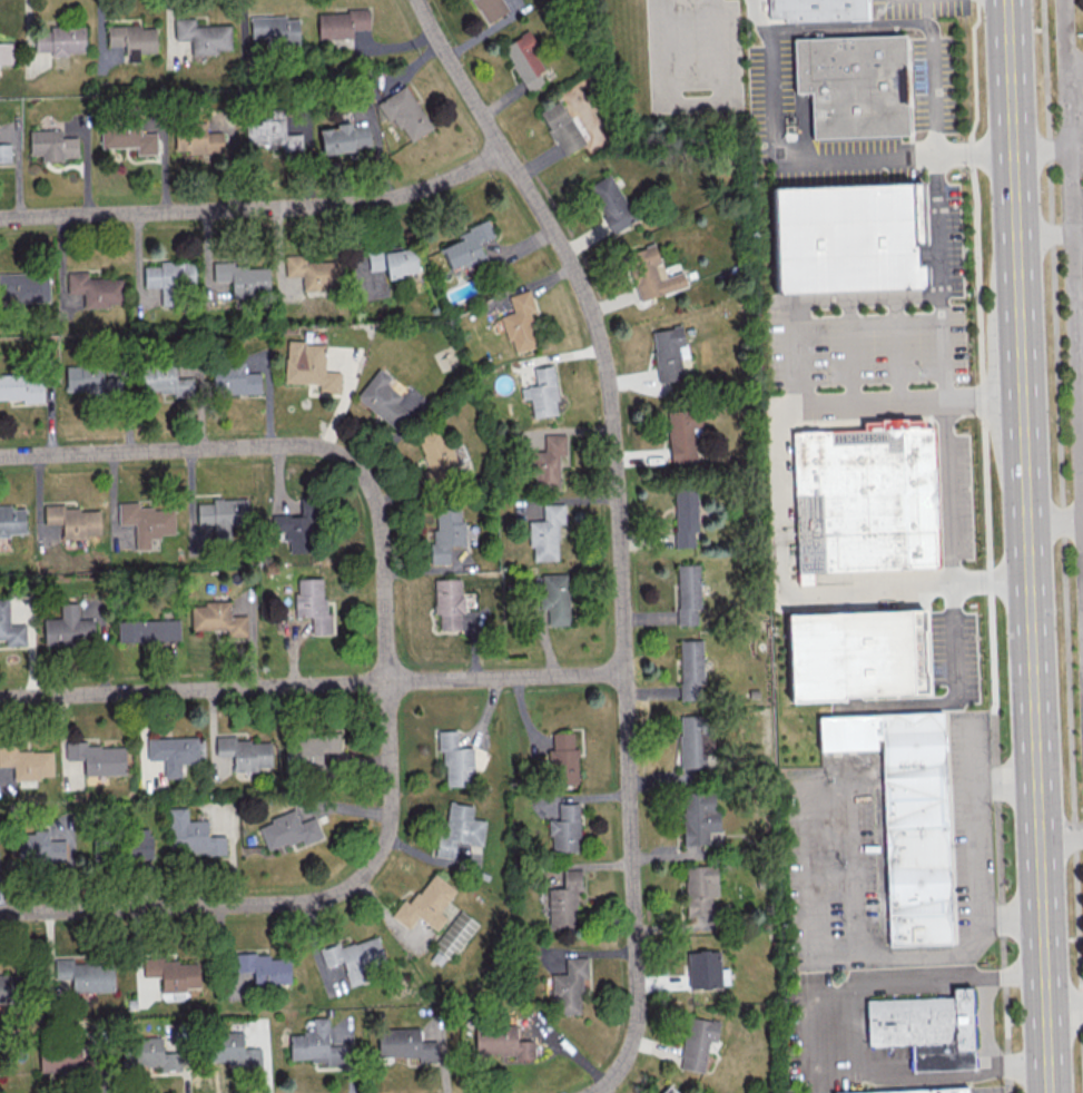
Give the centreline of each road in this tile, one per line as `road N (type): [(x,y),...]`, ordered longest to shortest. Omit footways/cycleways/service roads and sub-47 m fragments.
road 1 (residential): [(598,1092),(627,1055),(638,994),(611,394),(592,313),(569,262),(419,0)]
road 2 (secondary): [(1016,149),(1049,1092)]
road 3 (residential): [(626,674),(0,699)]
road 4 (residential): [(502,148),(450,178),(348,205),(0,218)]
road 5 (residential): [(385,837),(356,883),(319,899),(0,915)]
road 6 (residential): [(361,472),(339,453),(294,446),(0,457)]
road 7 (residential): [(385,837),(391,781),(380,536),(361,472)]
road 8 (secondary): [(1009,0),(1016,149)]

